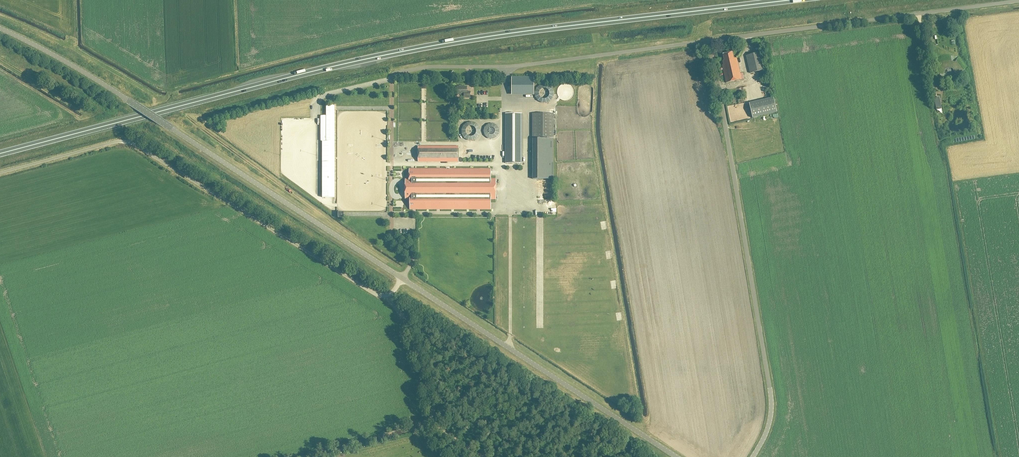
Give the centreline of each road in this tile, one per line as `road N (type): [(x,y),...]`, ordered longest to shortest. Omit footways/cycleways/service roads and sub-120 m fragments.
road 1 (trunk): [(0,154),(428,47),(792,0)]
road 2 (unclassified): [(402,278),(76,67),(0,29)]
road 3 (unclassified): [(753,456),(769,425),(770,392),(709,41)]
road 4 (unclassified): [(677,456),(402,278)]
road 5 (unclassified): [(709,41),(530,65),(426,68),(391,79)]
road 6 (unclassified): [(1018,1),(709,41)]
road 7 (track): [(388,294),(411,324),(435,421)]
road 8 (track): [(307,456),(435,421)]

